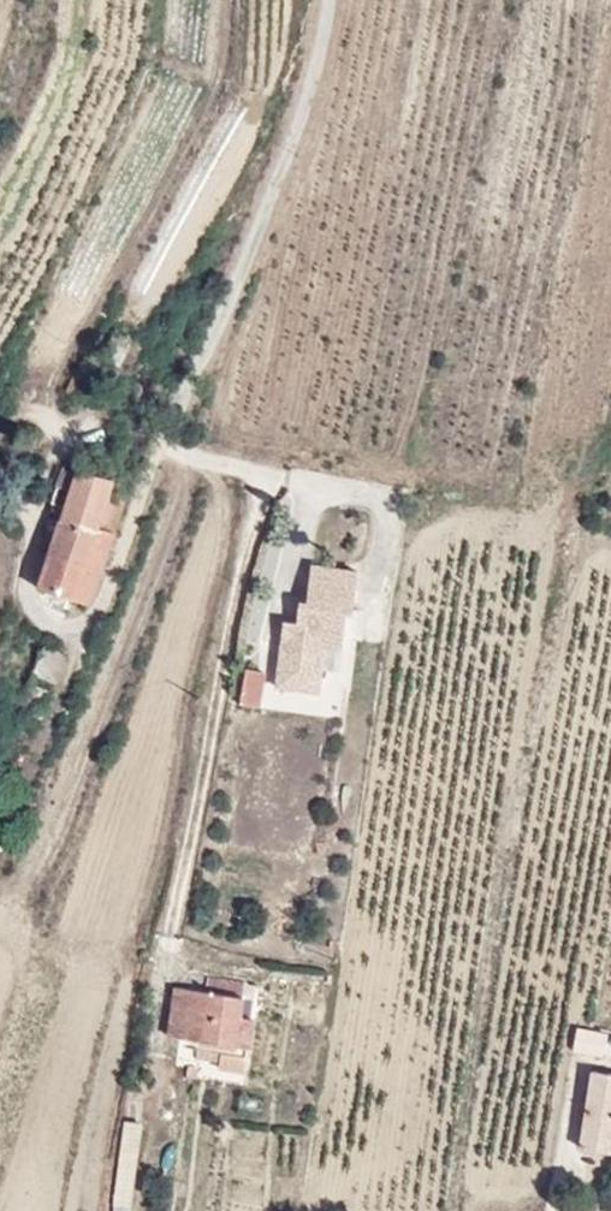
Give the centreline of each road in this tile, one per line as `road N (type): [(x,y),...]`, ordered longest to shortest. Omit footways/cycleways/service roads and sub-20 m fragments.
road 1 (unclassified): [(331,0),(323,61),(298,137),(152,504),(115,638),(53,618),(27,599),(26,503),(0,495)]

